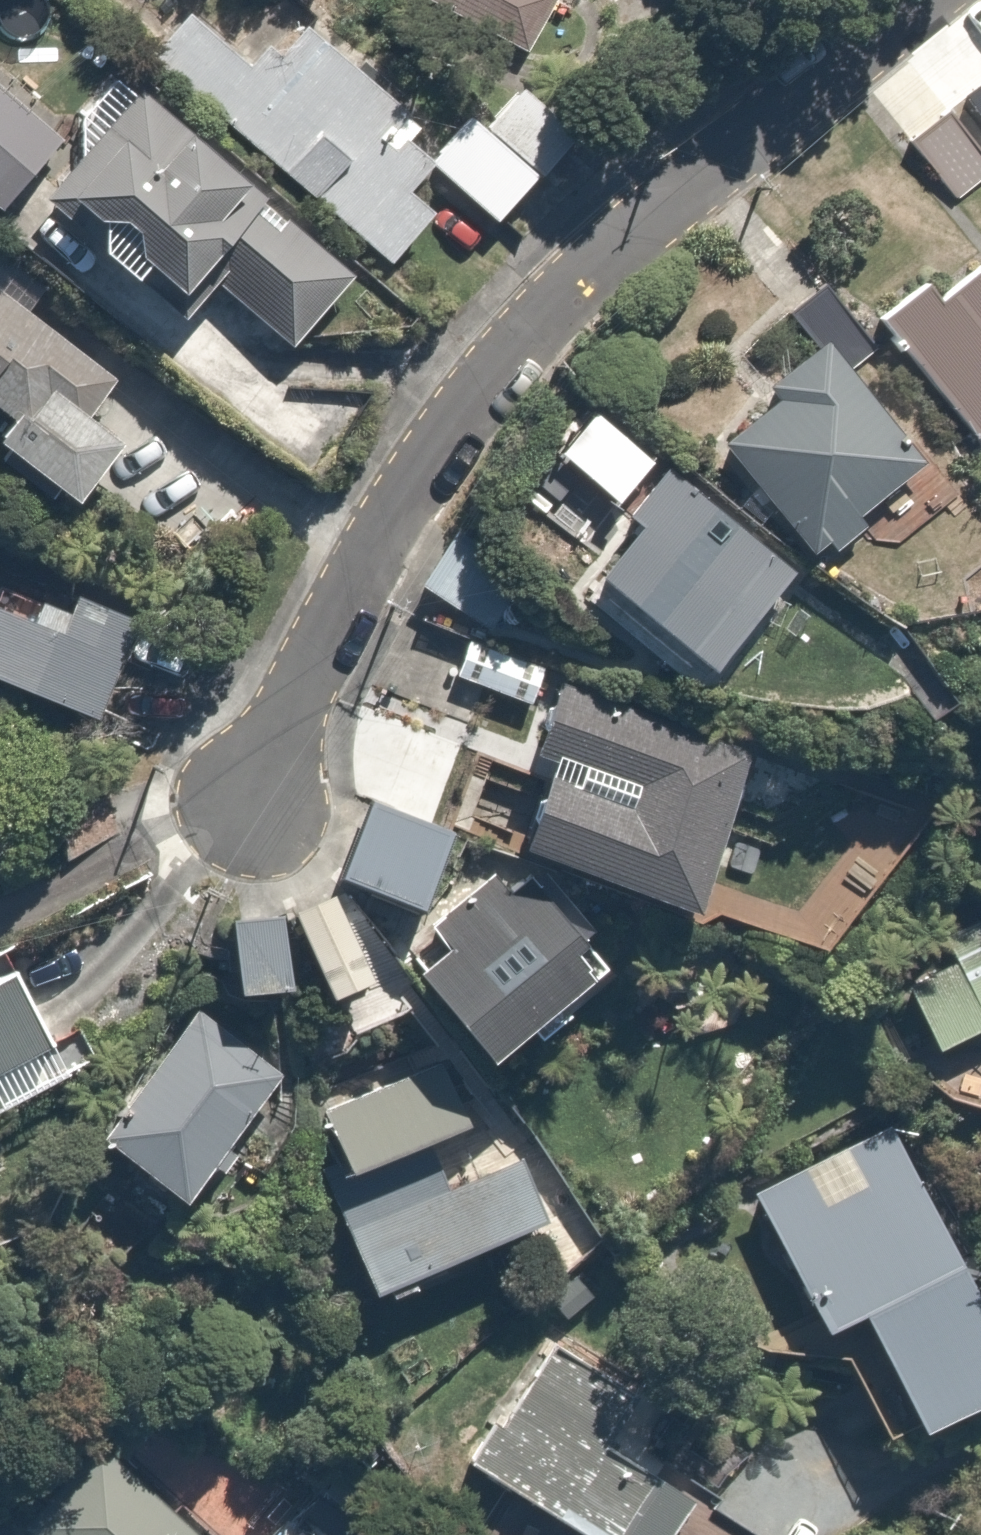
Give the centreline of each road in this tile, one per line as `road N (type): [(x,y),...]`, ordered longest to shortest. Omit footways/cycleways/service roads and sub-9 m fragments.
road 1 (residential): [(913,0),(570,302),(468,411),(354,578),(303,672),(253,797)]

